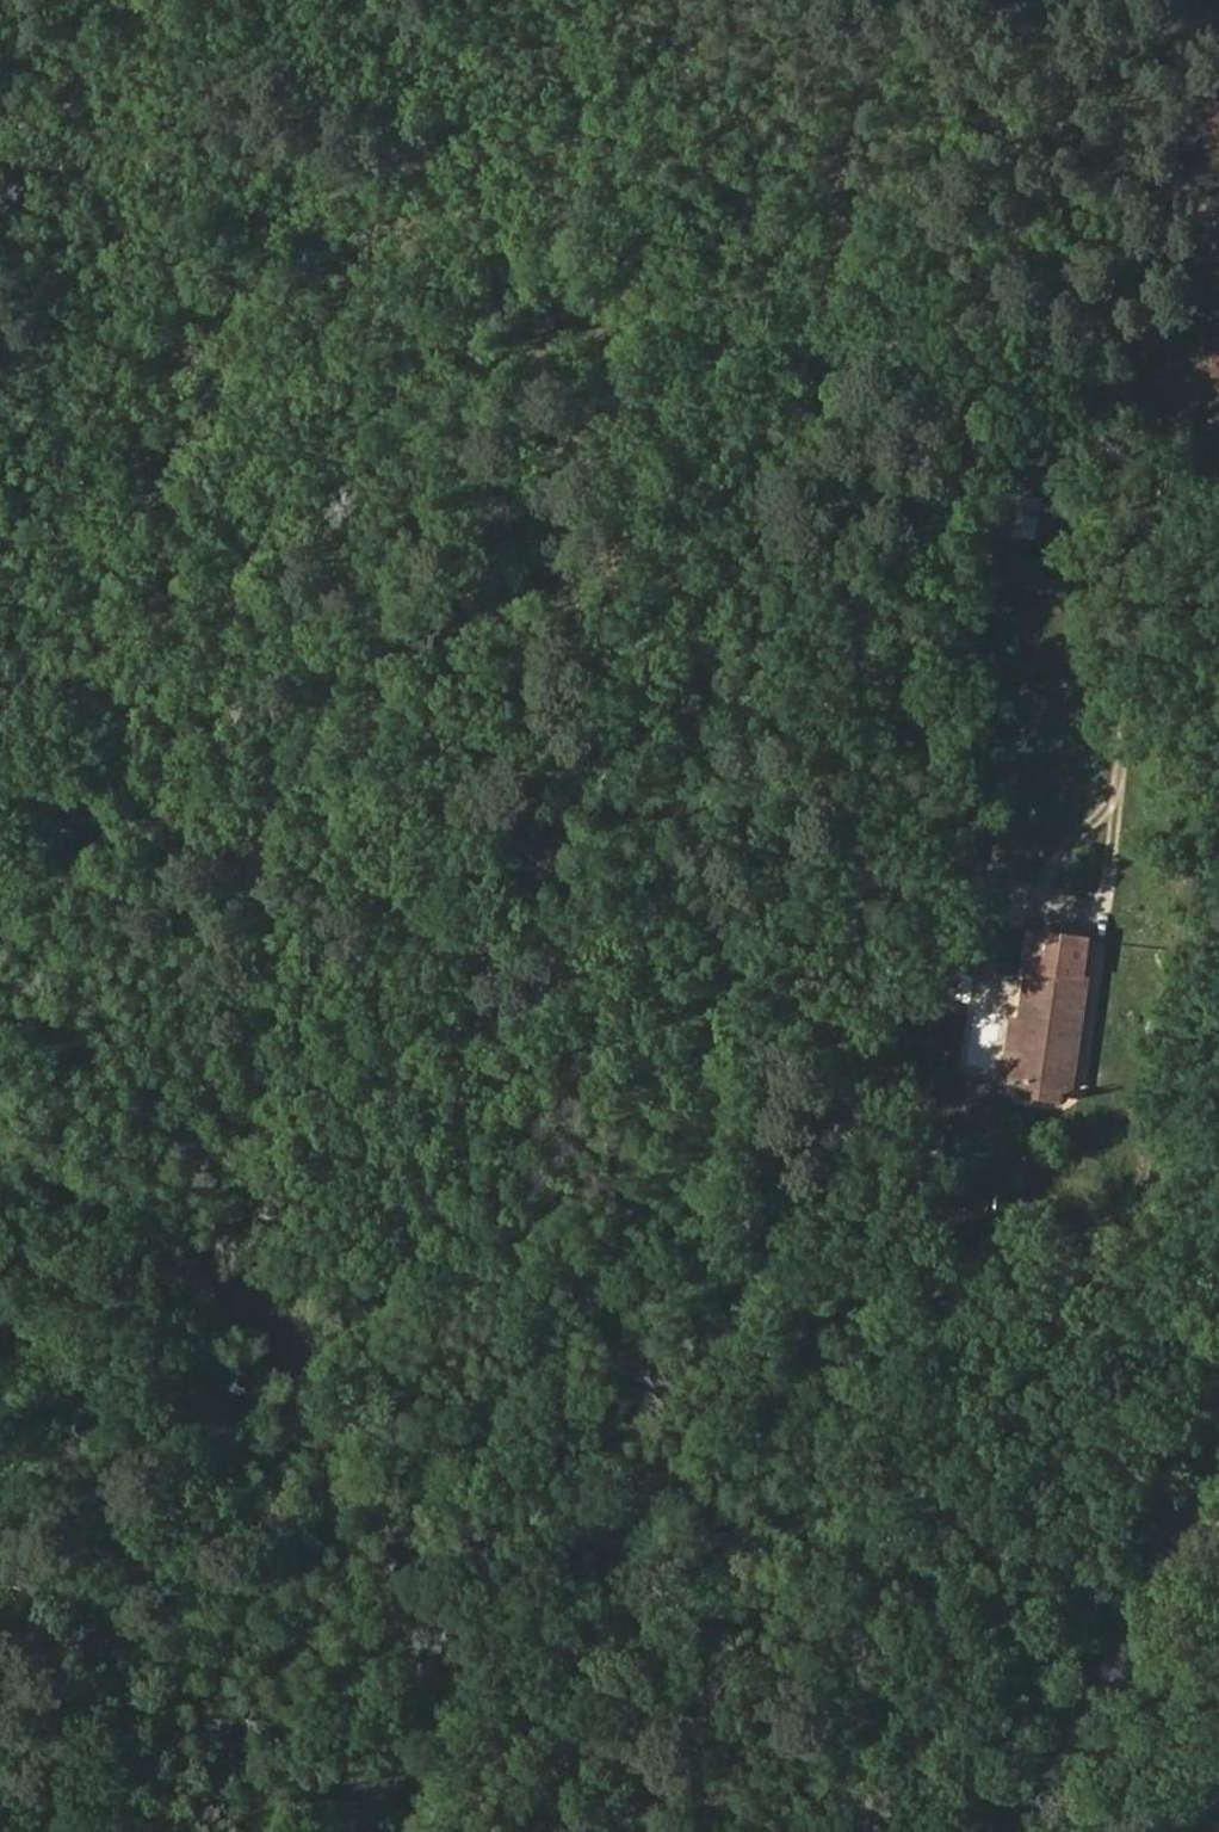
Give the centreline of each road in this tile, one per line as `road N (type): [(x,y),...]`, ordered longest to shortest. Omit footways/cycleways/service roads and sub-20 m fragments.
road 1 (track): [(0,1201),(89,1216),(193,1278),(302,1321),(652,1284),(817,1288),(975,1337),(1136,1349),(1218,1372)]
road 2 (unclassified): [(1218,1441),(1190,1519),(1036,1831)]

